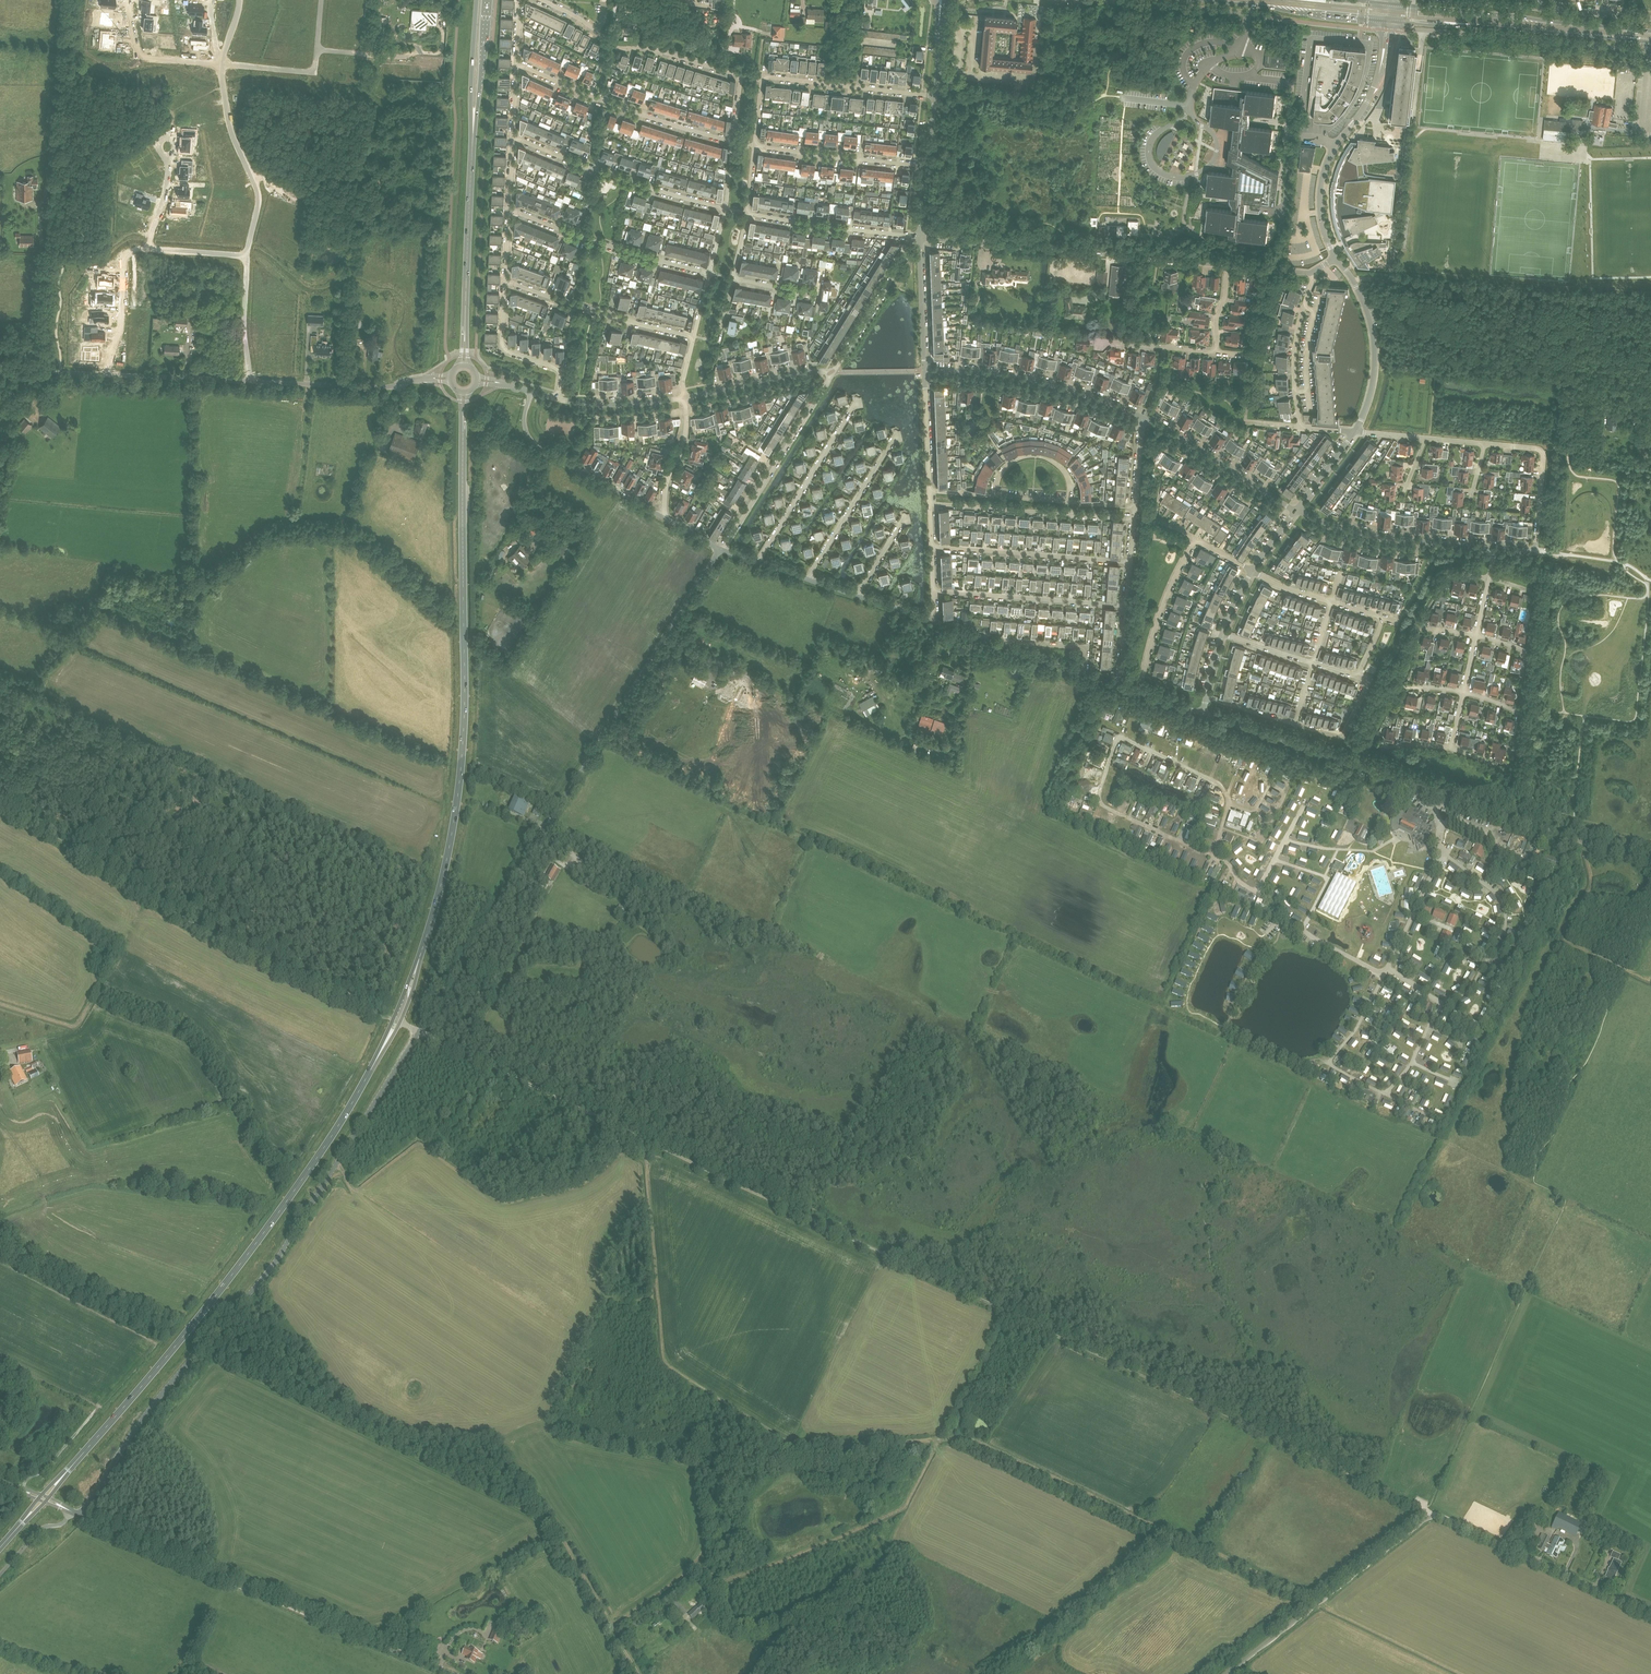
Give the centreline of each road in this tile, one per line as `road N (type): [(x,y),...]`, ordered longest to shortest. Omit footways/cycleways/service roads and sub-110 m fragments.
road 1 (primary): [(56,1483),(181,1340),(291,1196),(362,1087),(409,991),(459,784),(463,419)]
road 2 (unclassified): [(80,1516),(140,1422),(274,1265),(720,551)]
road 3 (track): [(419,1032),(1428,1512)]
road 4 (track): [(419,1032),(203,931),(0,802)]
road 5 (unclassified): [(1650,866),(1204,714)]
road 6 (unclassified): [(453,1673),(80,1516)]
road 7 (unclassified): [(1228,265),(919,237)]
road 8 (unclassified): [(1650,306),(1354,281)]
road 9 (residential): [(735,144),(741,76),(654,49),(614,47),(543,0)]
road 10 (secondary): [(1387,21),(1650,42)]
road 11 (secondary): [(1650,31),(1388,4)]
road 12 (unclassified): [(1230,1673),(1435,1516)]
road 13 (unclassified): [(1336,257),(1321,218),(1322,181),(1375,85),(1387,21)]
road 14 (unclassified): [(1650,1616),(1435,1516)]
road 15 (unclassified): [(1416,30),(1650,51)]
road 16 (residential): [(735,144),(518,66)]
road 17 (unclassified): [(1145,419),(1041,383),(925,370)]
road 18 (residential): [(726,209),(660,193),(513,136)]
road 19 (residential): [(720,551),(835,371)]
road 20 (residential): [(710,274),(509,210)]
road 21 (residential): [(1134,508),(929,491)]
road 22 (unclassified): [(665,519),(533,442),(525,420),(531,392)]
road 23 (unclassified): [(1495,548),(1373,536),(1296,510)]
road 24 (residential): [(930,505),(1133,520)]
road 25 (residential): [(219,63),(229,129),(258,192),(247,255)]
road 26 (unclassified): [(1650,18),(1452,0)]
road 27 (residential): [(1129,563),(931,547)]
road 28 (residential): [(695,338),(506,281)]
road 29 (residential): [(1125,608),(933,592)]
road 30 (residential): [(757,563),(857,402)]
road 31 (secondary): [(1200,0),(1387,21)]
road 32 (track): [(636,1673),(542,1511)]
road 33 (unclassified): [(1296,510),(1145,419)]
road 34 (residential): [(919,237),(747,213)]
road 35 (residential): [(926,167),(754,147)]
road 36 (primary): [(465,330),(472,157)]
road 37 (unclassified): [(422,379),(392,388),(251,382)]
road 38 (residential): [(935,96),(764,79)]
road 39 (residential): [(807,580),(894,438)]
road 40 (residential): [(1138,692),(1155,628),(1196,539)]
road 41 (unclassified): [(1104,0),(1262,15)]
road 42 (unclassified): [(835,371),(919,237)]
road 43 (residential): [(1535,552),(1542,453),(1484,444)]
road 44 (primary): [(472,157),(487,0)]
road 45 (primary): [(477,0),(472,157)]
road 46 (unclassified): [(1354,432),(1375,353),(1354,281)]
road 47 (unclassified): [(1300,428),(1295,352),(1311,274)]
road 48 (residential): [(506,281),(504,347),(558,370),(558,400)]
road 49 (unclassified): [(684,398),(835,371)]
road 50 (residential): [(106,375),(120,328),(123,261),(149,248)]
road 51 (unclassified): [(251,382),(106,375)]
road 52 (residential): [(219,63),(137,56),(127,0)]
road 53 (unclassified): [(925,370),(919,237)]
road 54 (residential): [(247,255),(251,382)]
road 55 (unclassified): [(684,398),(558,400)]
road 56 (residential): [(665,519),(666,487),(685,436),(684,398)]
road 57 (unclassified): [(929,491),(925,370)]

